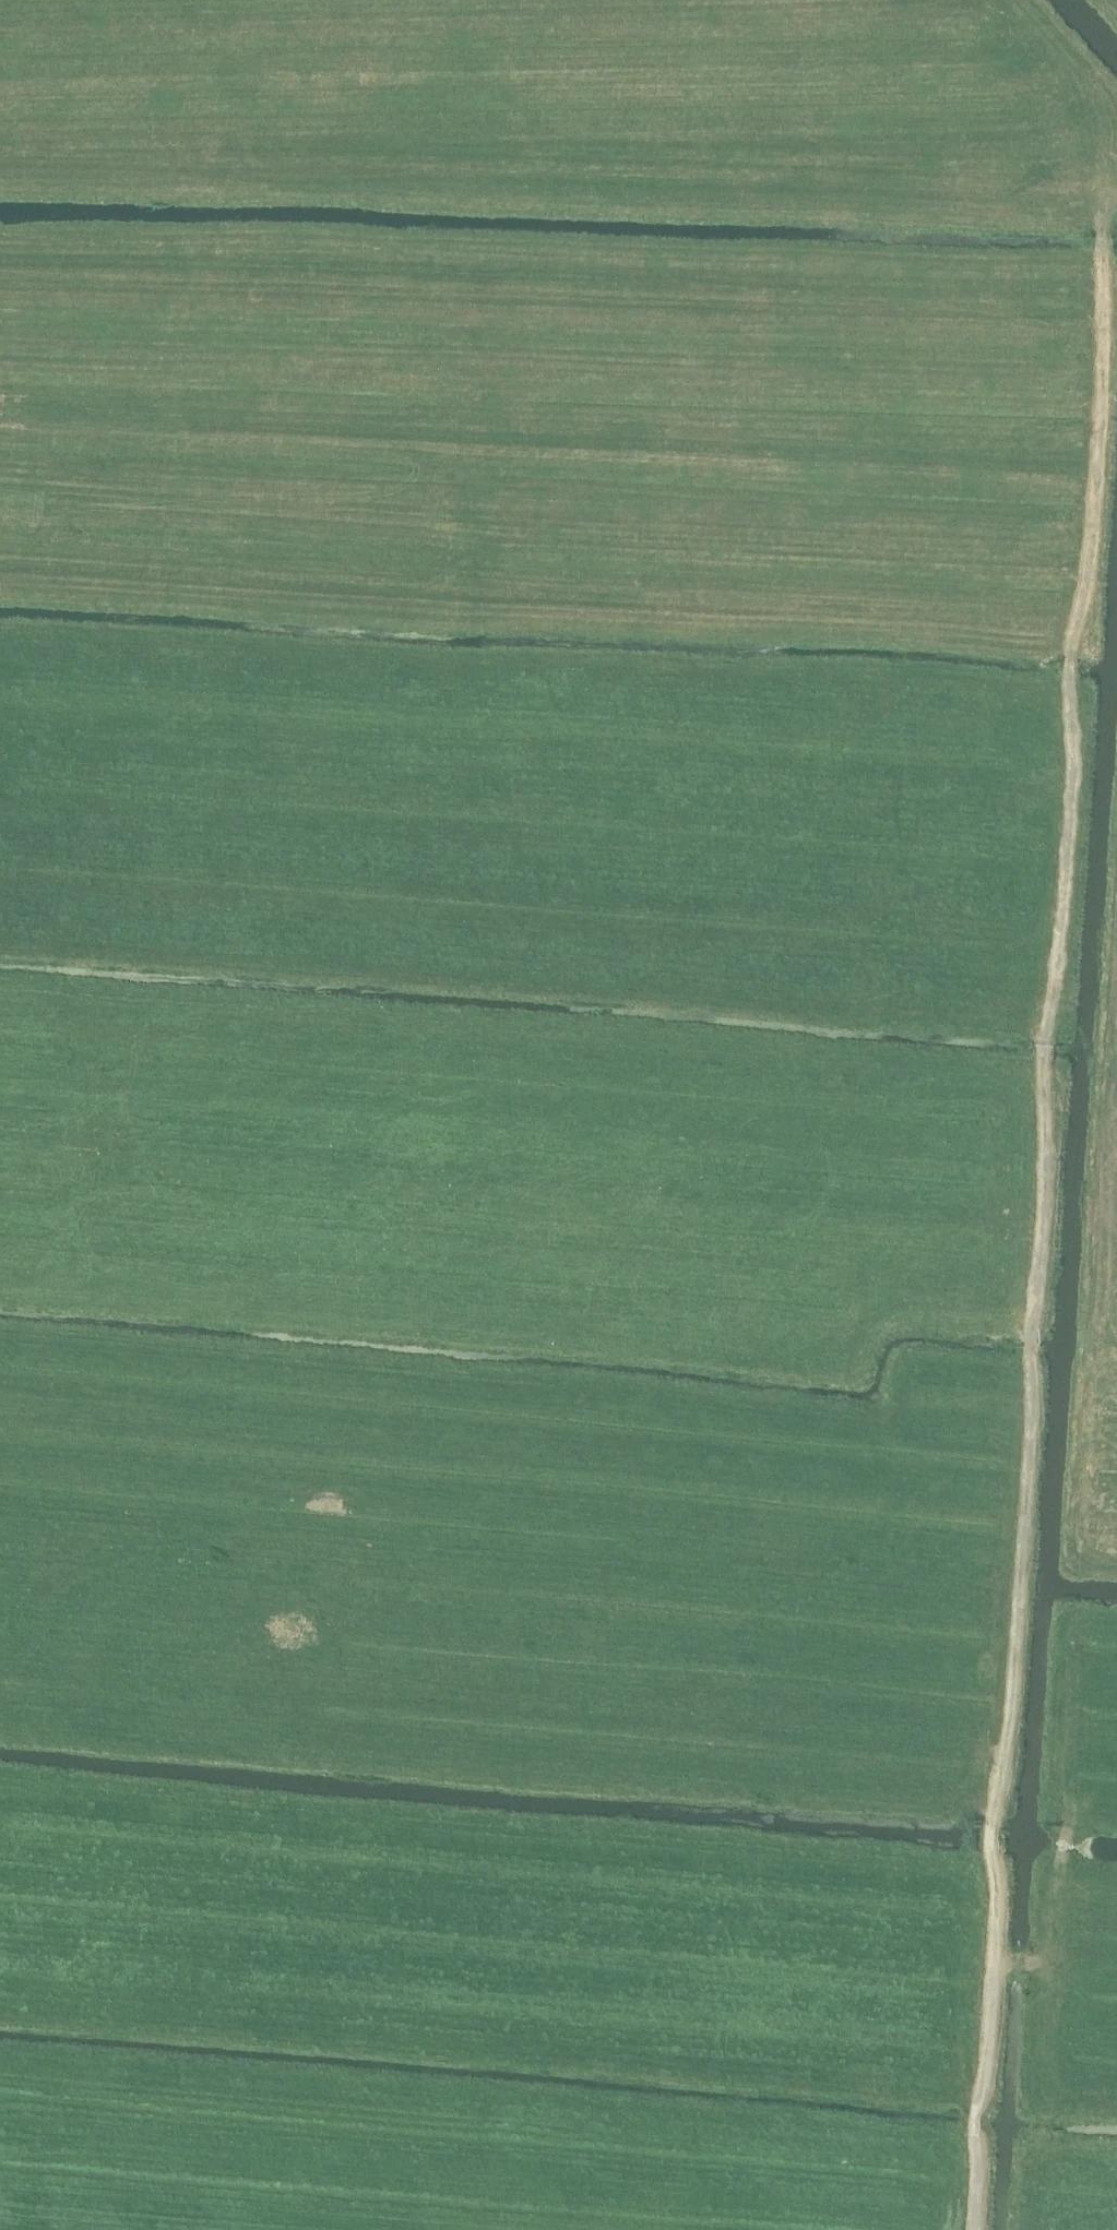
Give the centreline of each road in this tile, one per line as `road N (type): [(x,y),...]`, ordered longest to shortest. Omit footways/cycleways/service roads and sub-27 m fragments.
road 1 (track): [(1101,264),(1092,516),(1069,651),(1067,860),(1045,1050),(1046,1192),(1023,1540),(990,1846),(993,1963)]
road 2 (track): [(993,1963),(975,2229)]
road 3 (track): [(1038,2153),(1051,1966),(1116,1970)]
road 4 (track): [(993,1963),(1051,1966),(1065,1801)]

